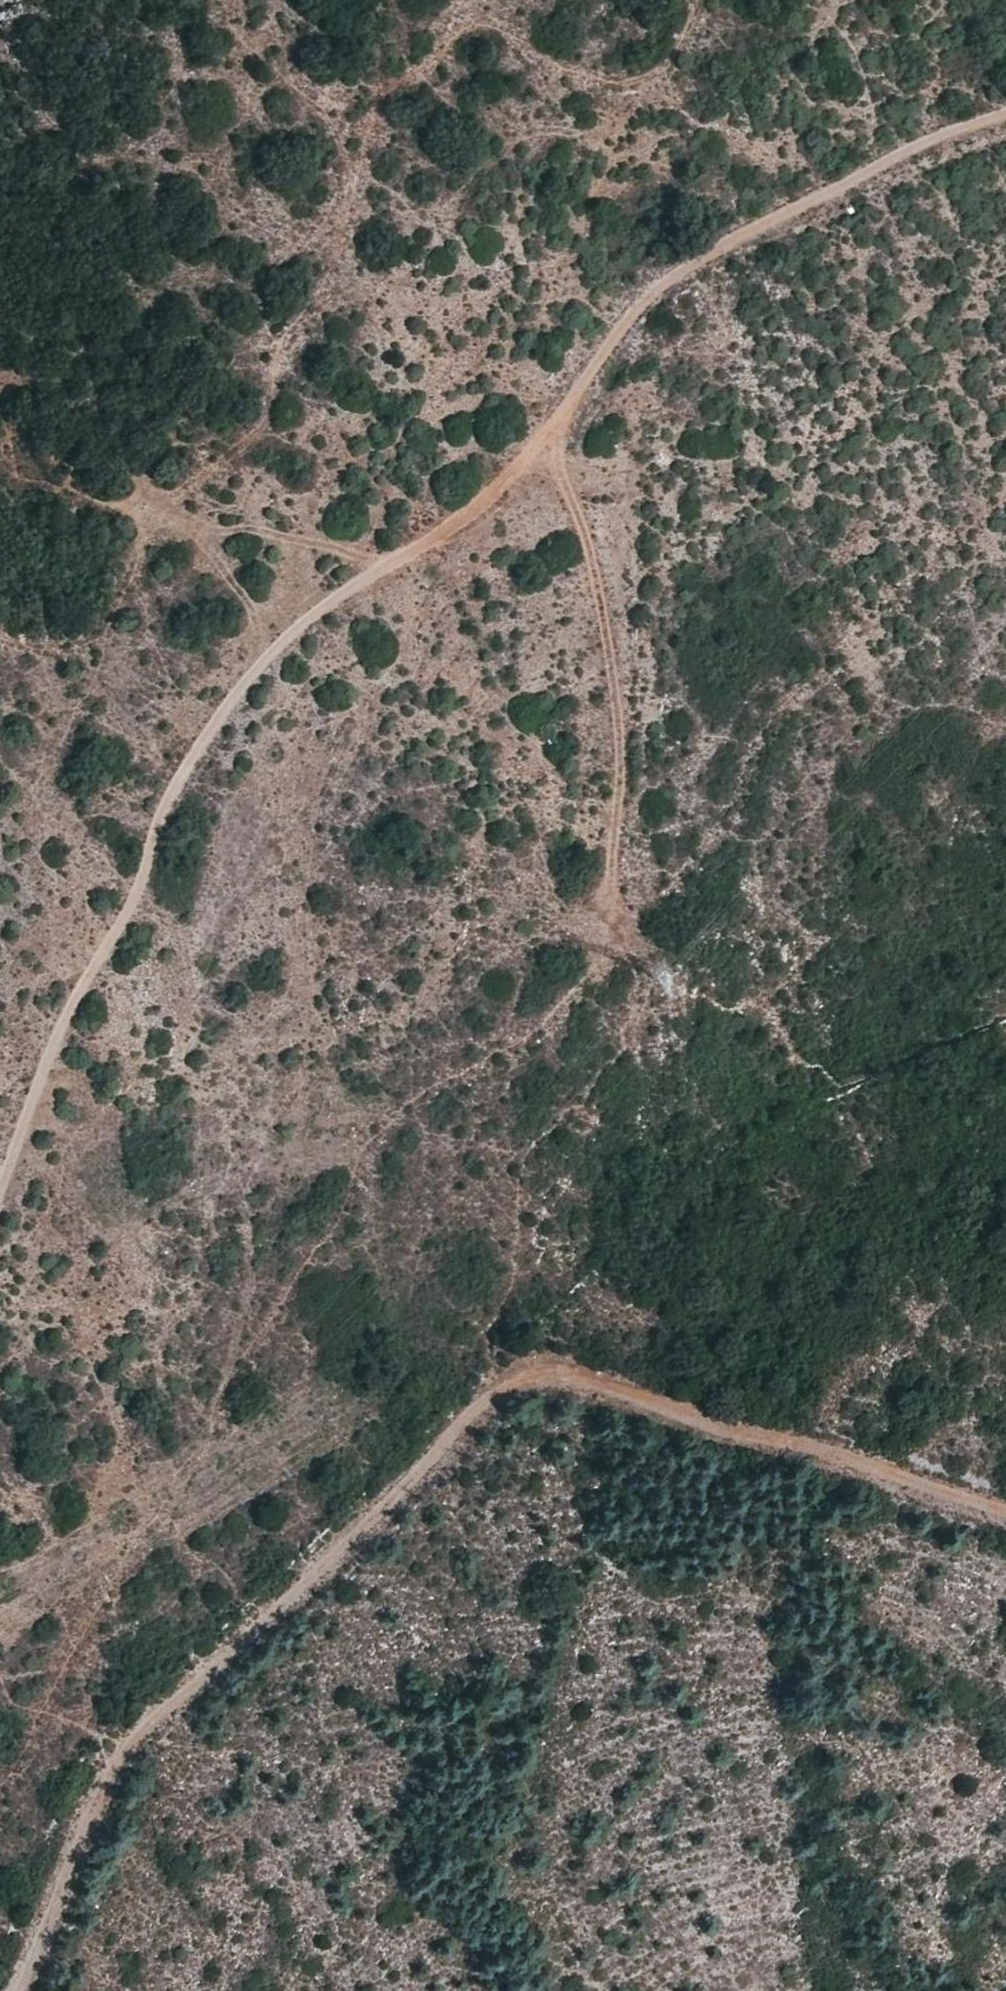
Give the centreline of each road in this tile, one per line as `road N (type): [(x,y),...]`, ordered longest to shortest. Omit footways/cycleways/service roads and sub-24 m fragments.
road 1 (track): [(1005,111),(929,135),(698,255),(650,290),(541,444),(479,508),(332,605),(222,711),(164,808),(122,922),(49,1052),(0,1181)]
road 2 (track): [(1005,1514),(526,1368),(118,1751),(20,1990)]

